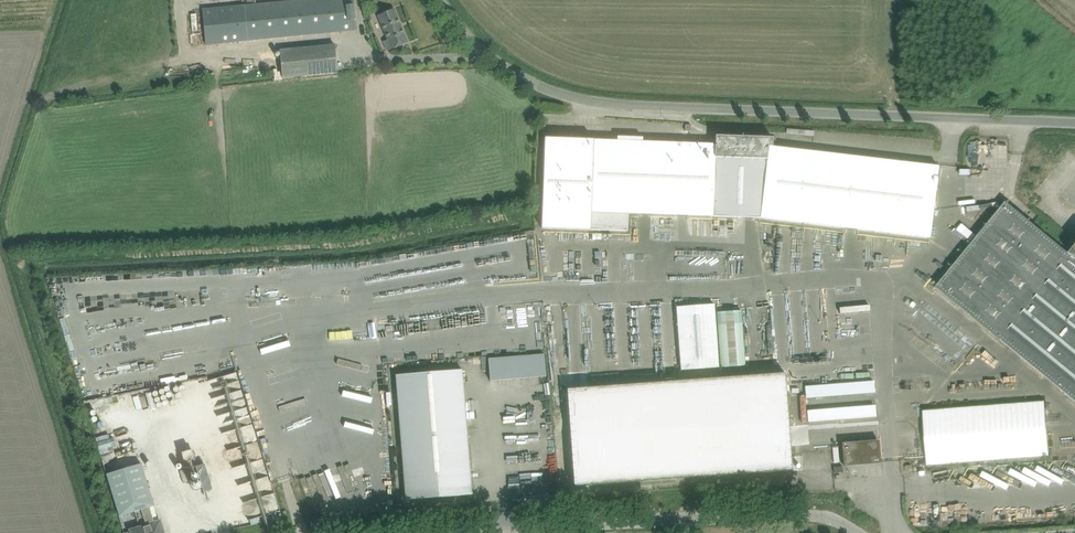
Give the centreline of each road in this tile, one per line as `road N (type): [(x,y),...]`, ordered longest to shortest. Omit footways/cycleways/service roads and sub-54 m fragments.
road 1 (unclassified): [(1074,123),(594,104),(506,70),(440,0)]
road 2 (unclassified): [(577,532),(808,516),(847,532)]

